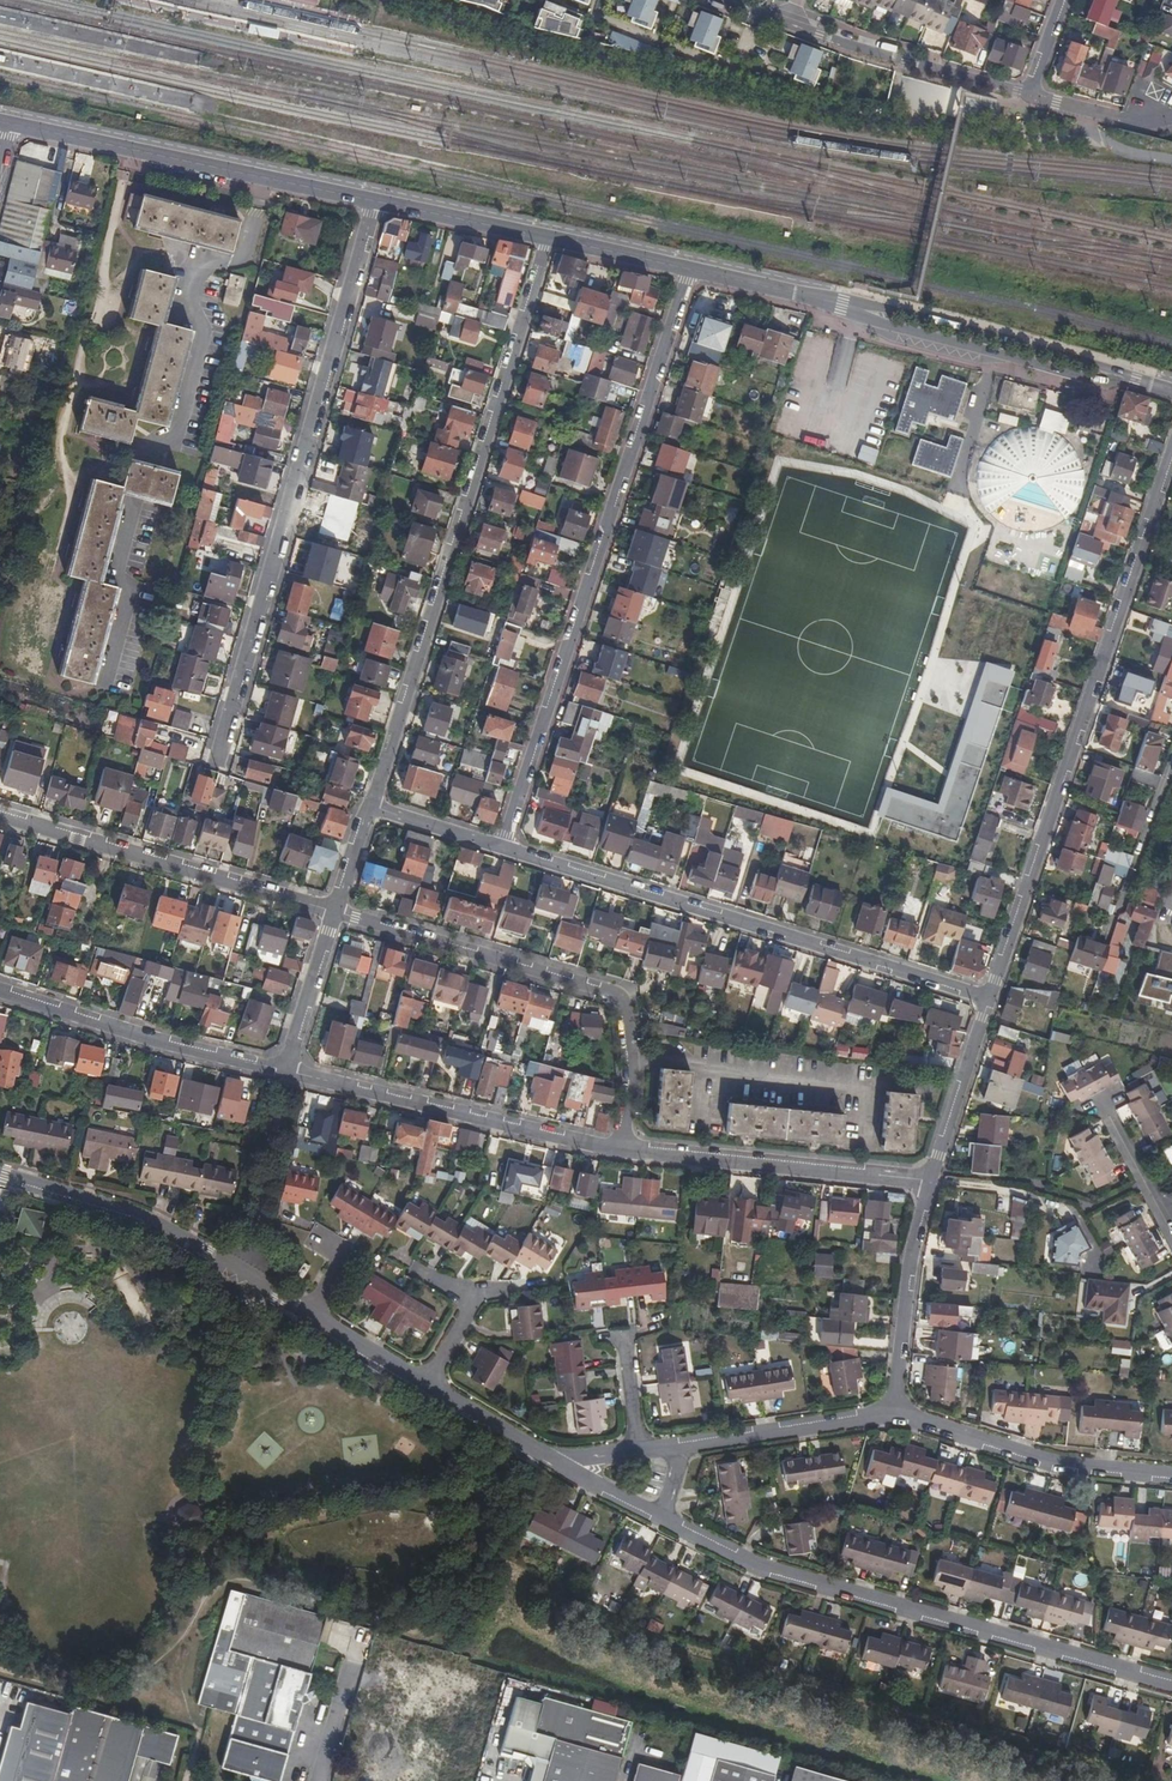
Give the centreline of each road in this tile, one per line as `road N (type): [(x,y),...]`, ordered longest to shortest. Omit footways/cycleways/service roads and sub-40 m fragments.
road 1 (residential): [(552,1458),(209,1254),(152,1225),(0,1176)]
road 2 (residential): [(689,270),(503,846)]
road 3 (residential): [(366,806),(548,240)]
road 4 (residential): [(212,764),(378,203)]
road 5 (residential): [(990,998),(1171,450)]
road 6 (residential): [(663,1518),(795,1575),(1171,1682)]
road 7 (residential): [(503,846),(990,998)]
road 8 (residential): [(332,910),(611,993),(625,1085),(620,1149)]
road 9 (tertiary): [(9,123),(378,203)]
road 10 (residential): [(0,815),(332,910)]
road 11 (residential): [(286,1071),(620,1149)]
road 12 (residential): [(1028,94),(722,0)]
road 13 (residential): [(620,1149),(929,1181)]
road 14 (residential): [(0,990),(286,1071)]
road 15 (residential): [(1171,1476),(1037,1459),(894,1412)]
road 16 (tertiary): [(863,311),(1090,379),(1116,376)]
road 17 (tertiary): [(1116,376),(880,309),(863,311)]
road 18 (residential): [(894,1412),(912,1252),(929,1181)]
road 19 (residential): [(894,1412),(683,1446)]
road 20 (residential): [(929,1181),(990,998)]
road 21 (tertiary): [(689,270),(863,311)]
road 22 (tertiary): [(378,203),(548,240)]
road 23 (residential): [(332,910),(286,1071)]
road 24 (residential): [(1028,94),(1117,117),(1171,119)]
road 25 (tertiary): [(548,240),(689,270)]
road 26 (residential): [(366,806),(503,846)]
road 27 (residential): [(1171,765),(1124,897)]
road 28 (residential): [(683,1446),(552,1458)]
road 29 (residential): [(552,1458),(663,1518)]
road 30 (residential): [(1161,1219),(1103,1112)]

